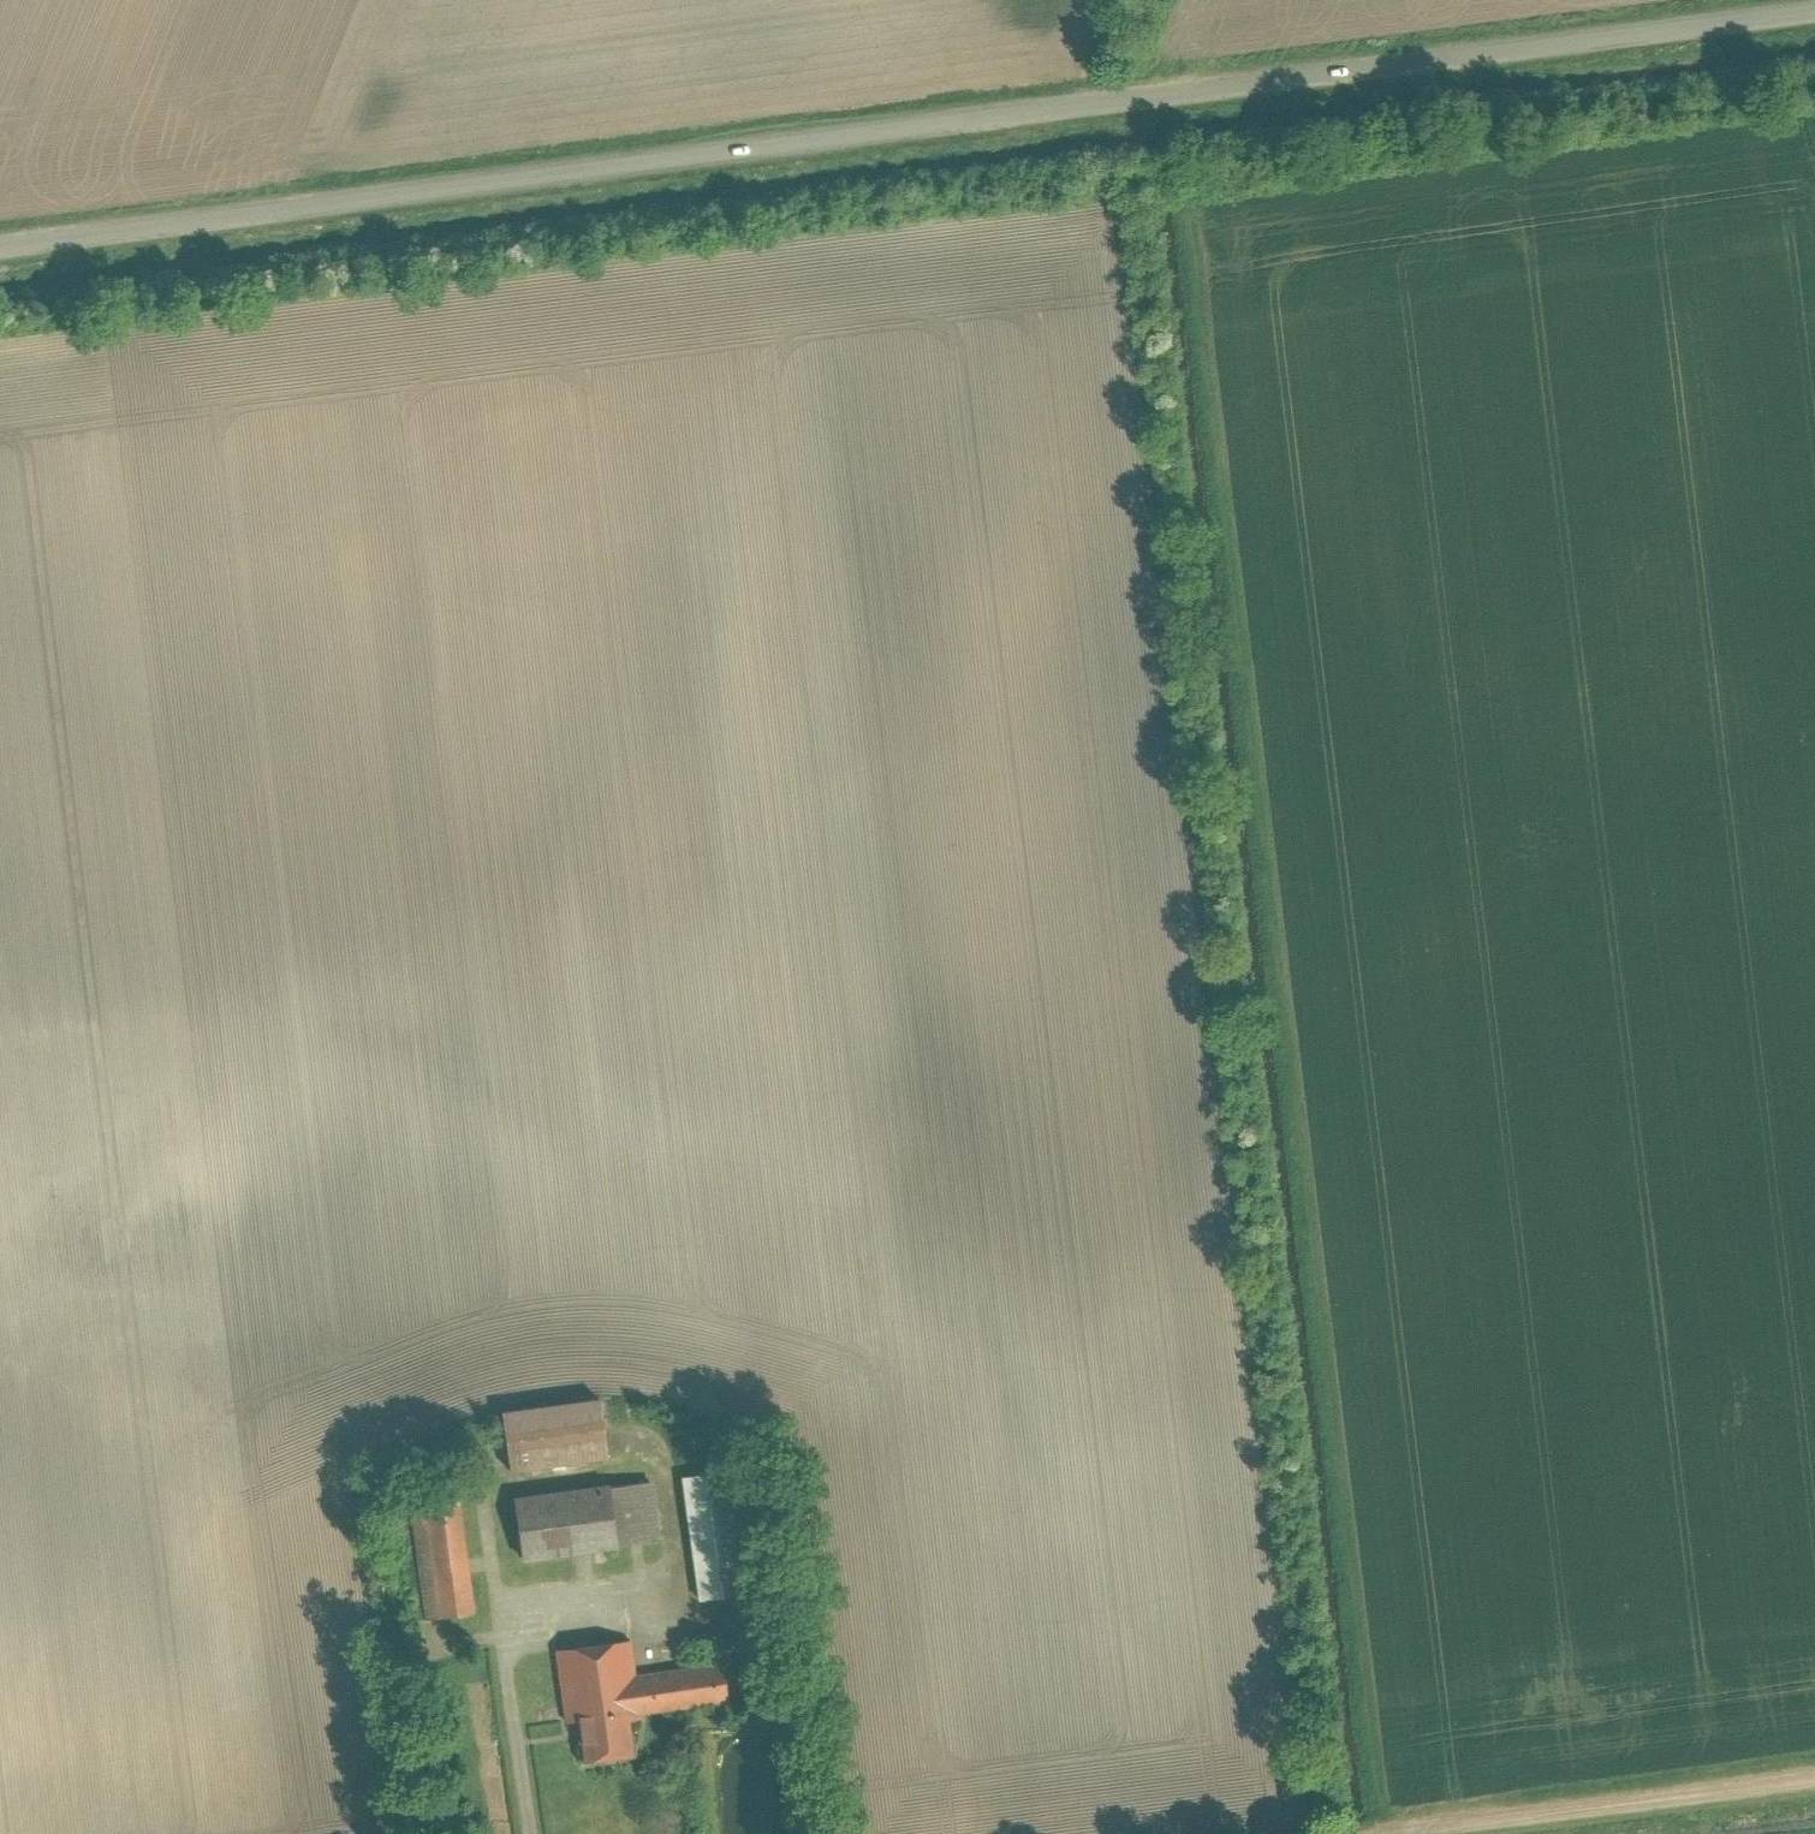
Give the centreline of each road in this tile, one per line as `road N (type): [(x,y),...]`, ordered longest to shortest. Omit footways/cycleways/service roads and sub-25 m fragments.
road 1 (unclassified): [(1814,13),(0,252)]
road 2 (track): [(1814,1779),(1413,1833)]

